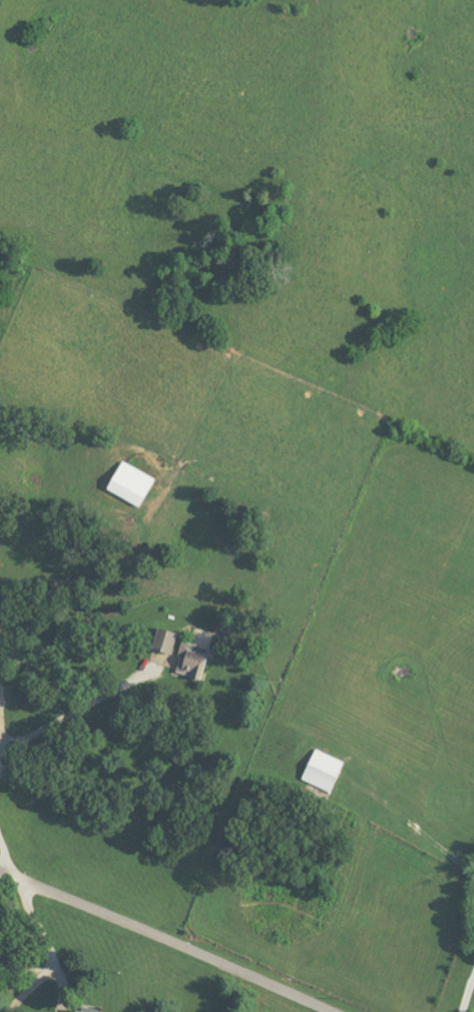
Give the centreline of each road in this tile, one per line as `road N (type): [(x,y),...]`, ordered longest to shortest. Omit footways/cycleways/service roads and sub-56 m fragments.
road 1 (residential): [(342,1011),(0,870)]

